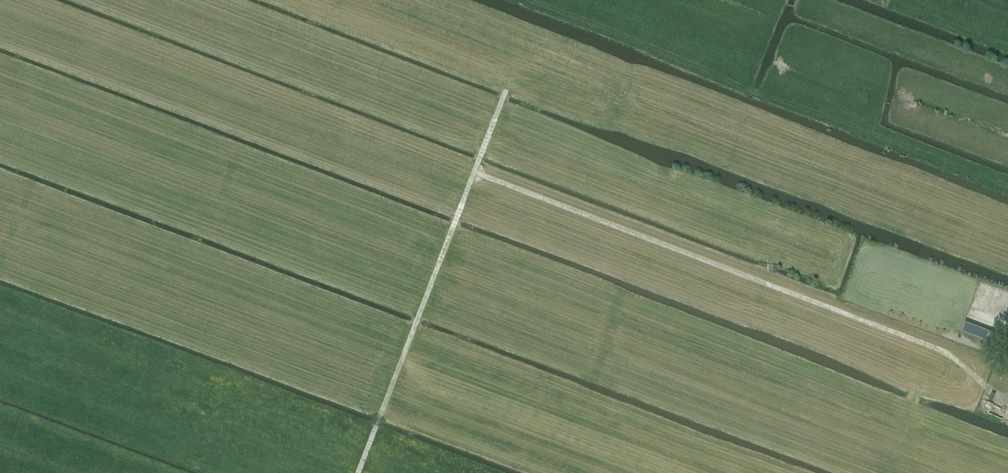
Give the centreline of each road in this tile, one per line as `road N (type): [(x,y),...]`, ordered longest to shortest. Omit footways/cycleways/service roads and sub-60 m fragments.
road 1 (track): [(1007,398),(948,349),(473,168)]
road 2 (track): [(354,472),(503,87)]

